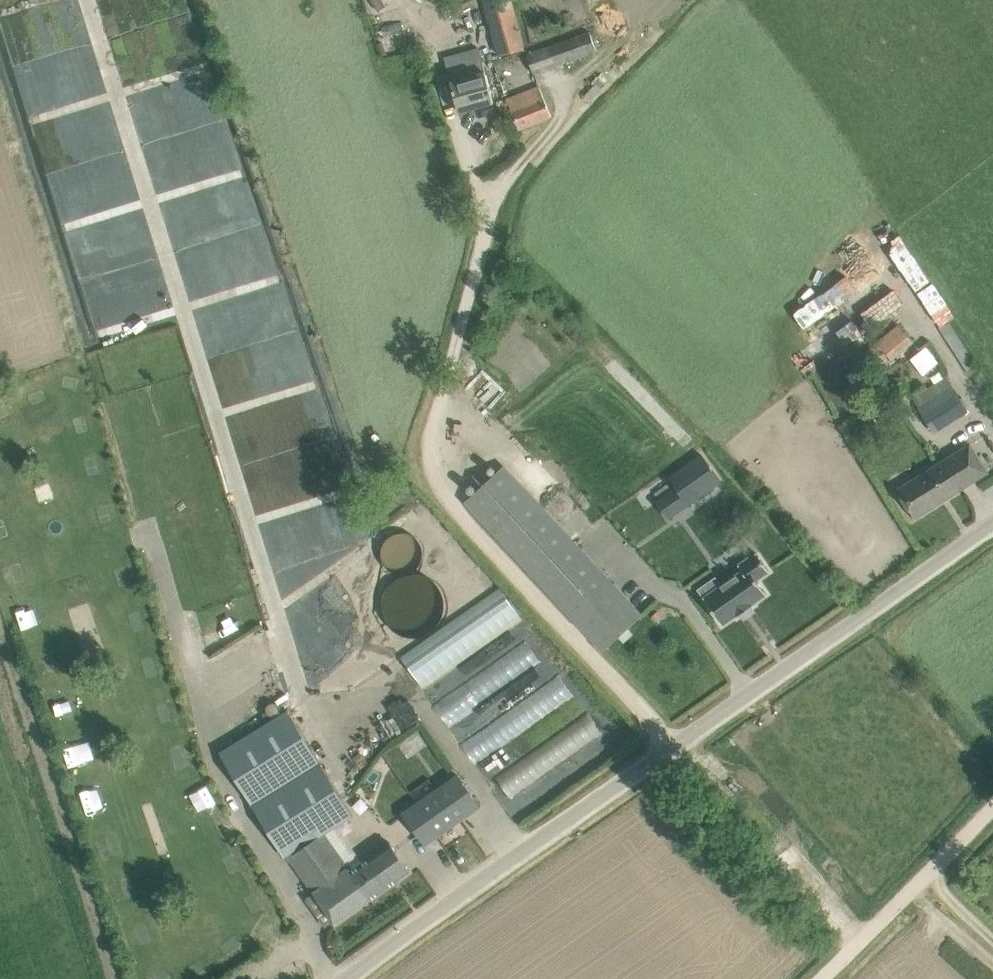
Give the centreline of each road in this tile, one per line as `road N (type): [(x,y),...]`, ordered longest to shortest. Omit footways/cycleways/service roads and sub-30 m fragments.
road 1 (unclassified): [(348,978),(992,522)]
road 2 (track): [(670,748),(449,507),(426,463),(424,435),(500,188),(555,123)]
road 3 (track): [(0,669),(111,978)]
road 4 (track): [(929,876),(820,978)]

